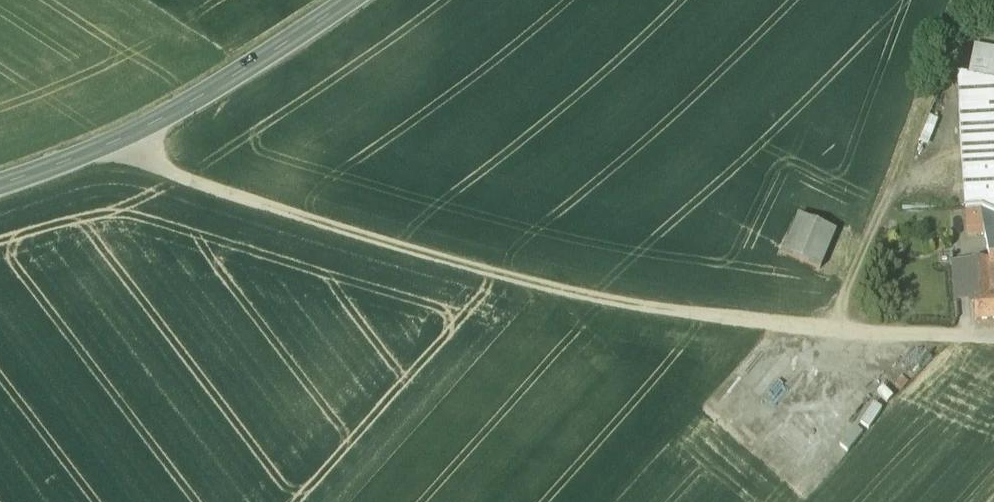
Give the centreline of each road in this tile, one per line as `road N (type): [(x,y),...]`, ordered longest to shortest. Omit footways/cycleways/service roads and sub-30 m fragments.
road 1 (residential): [(993,335),(682,319),(509,290),(276,219),(176,175),(126,138)]
road 2 (secondary): [(348,0),(126,138)]
road 3 (track): [(837,324),(938,83)]
road 4 (secondary): [(126,138),(0,182)]

